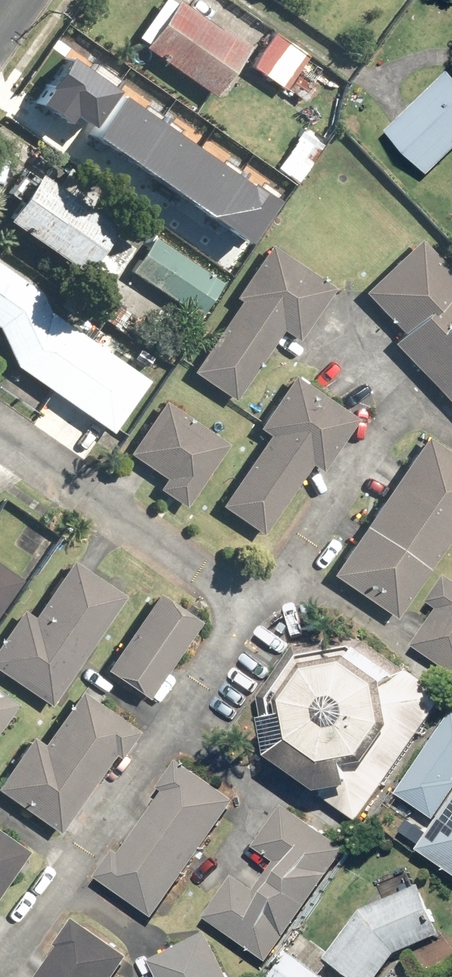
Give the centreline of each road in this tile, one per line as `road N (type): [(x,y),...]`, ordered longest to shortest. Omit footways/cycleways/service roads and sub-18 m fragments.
road 1 (residential): [(261,599),(0,420)]

